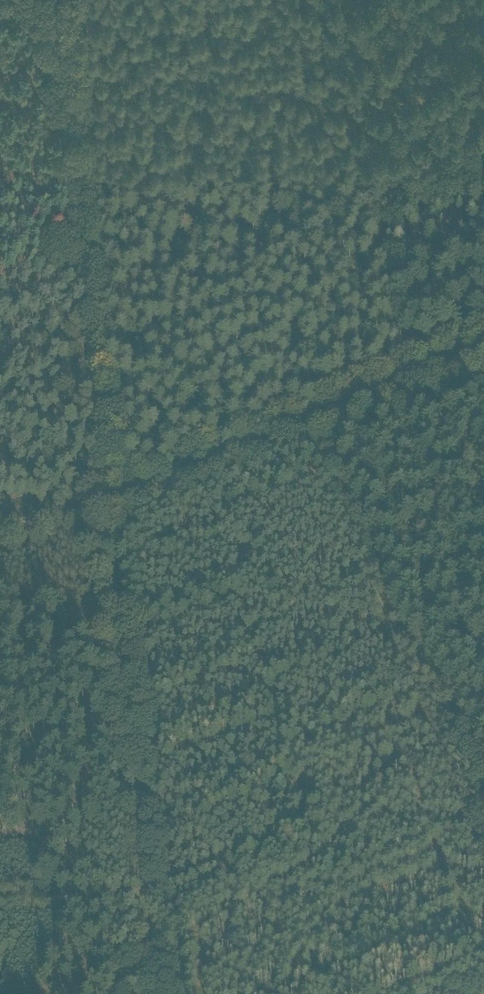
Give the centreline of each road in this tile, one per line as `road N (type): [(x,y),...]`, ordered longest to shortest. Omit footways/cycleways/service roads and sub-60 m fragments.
road 1 (track): [(114,513),(153,903),(0,898)]
road 2 (track): [(0,527),(112,502),(483,347)]
road 3 (track): [(114,513),(52,0)]
road 4 (track): [(413,377),(320,0)]

